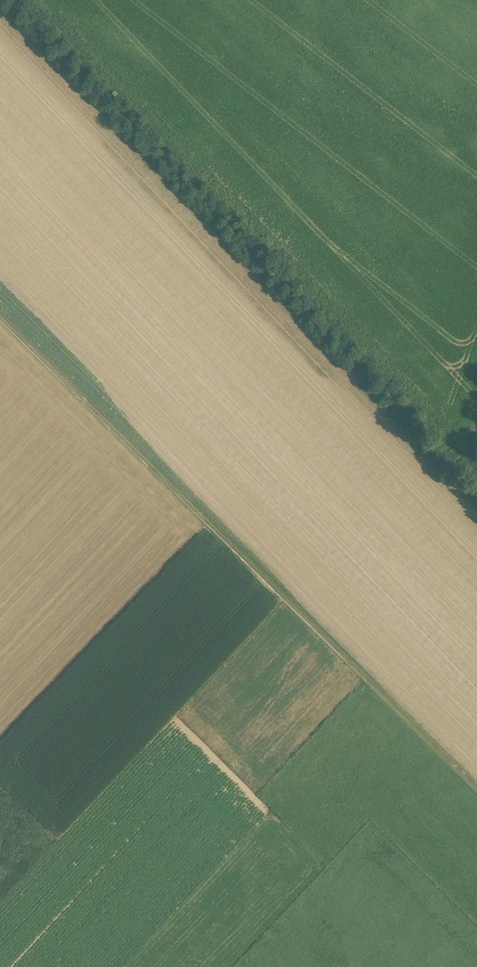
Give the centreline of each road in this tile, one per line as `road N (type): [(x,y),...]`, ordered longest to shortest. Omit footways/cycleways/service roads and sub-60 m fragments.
road 1 (track): [(0,7),(476,507)]
road 2 (track): [(0,322),(476,792)]

